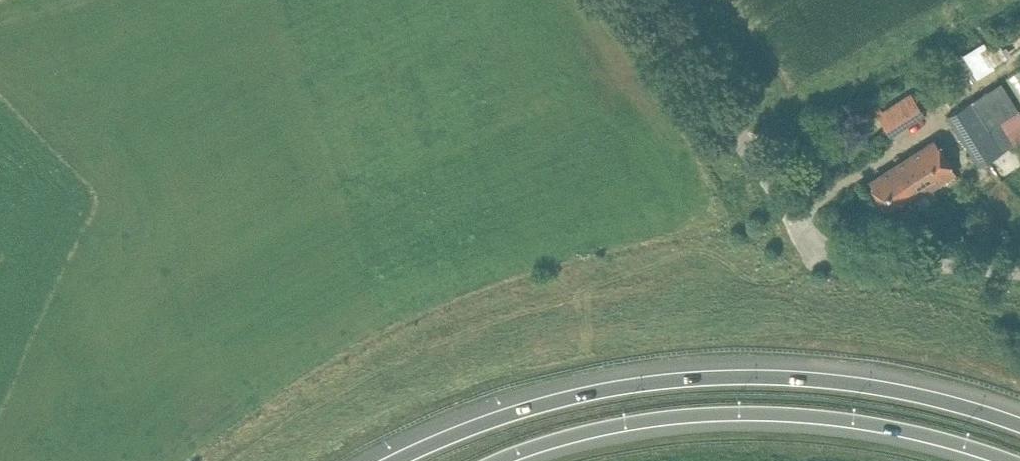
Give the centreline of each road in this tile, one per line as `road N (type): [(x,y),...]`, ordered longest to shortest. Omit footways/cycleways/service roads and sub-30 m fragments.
road 1 (motorway): [(1019,425),(942,399),(857,384),(787,376),(661,381),(558,400),(392,460)]
road 2 (motorway): [(497,460),(600,428),(718,413),(912,431),(1010,460)]
road 3 (unclassified): [(872,261),(812,242),(642,0)]

